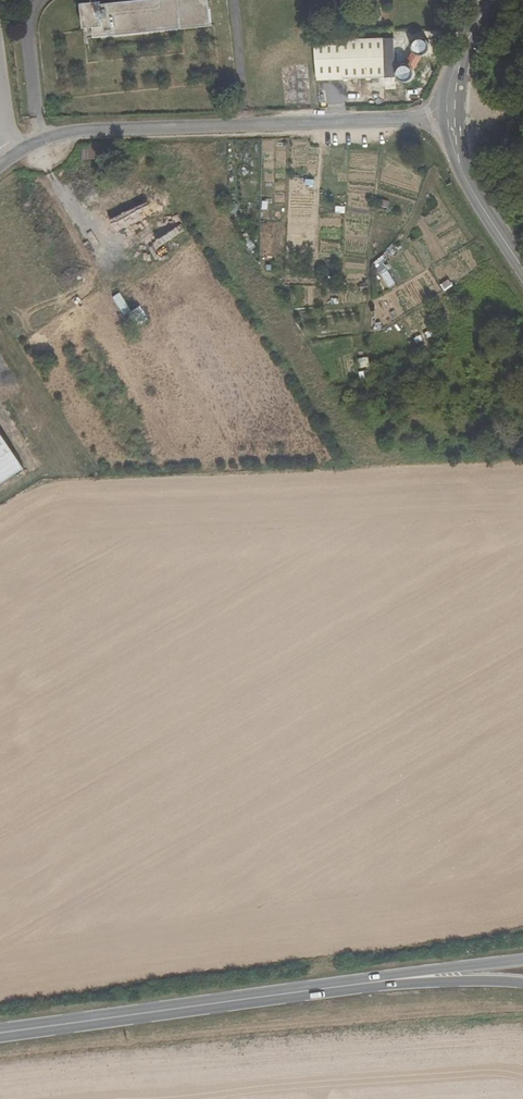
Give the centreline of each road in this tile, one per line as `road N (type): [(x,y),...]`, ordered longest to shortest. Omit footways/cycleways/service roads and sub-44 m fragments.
road 1 (tertiary): [(14,154),(62,134),(442,119)]
road 2 (tertiary): [(374,983),(0,1034)]
road 3 (tertiary): [(522,962),(374,983)]
road 4 (tertiary): [(374,983),(522,981)]

